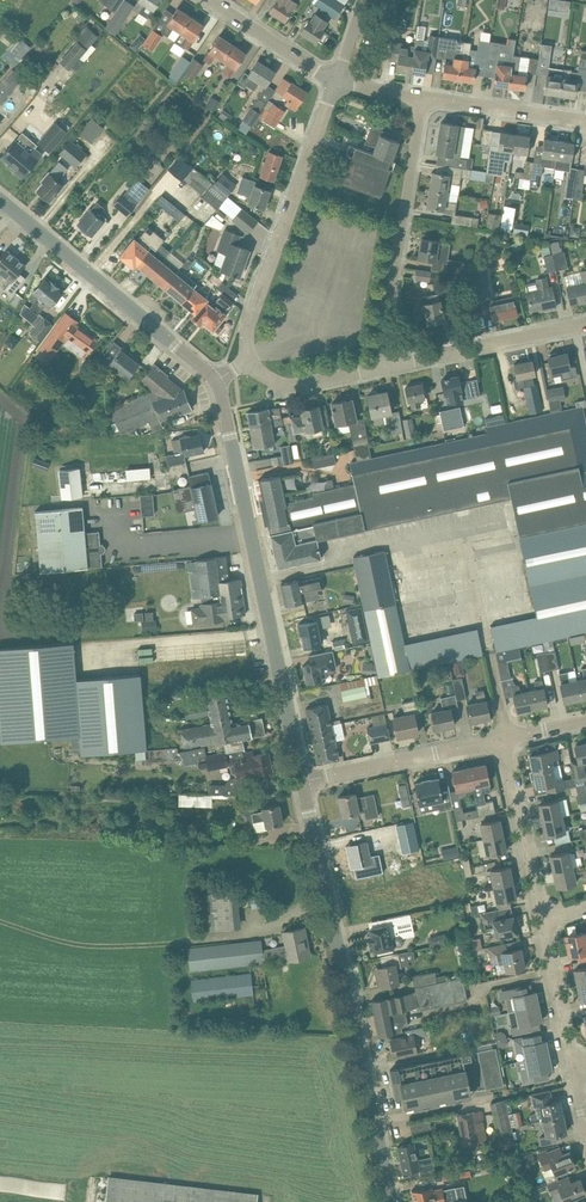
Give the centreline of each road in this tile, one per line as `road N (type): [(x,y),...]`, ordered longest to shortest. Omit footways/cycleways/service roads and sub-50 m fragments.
road 1 (tertiary): [(395,1201),(305,783)]
road 2 (tertiary): [(305,783),(218,381)]
road 3 (unclassified): [(242,364),(267,266),(336,79)]
road 4 (tertiary): [(218,381),(0,200)]
road 5 (residential): [(386,365),(423,98)]
road 6 (residential): [(386,365),(585,324)]
road 7 (residential): [(305,783),(503,742)]
road 8 (track): [(0,920),(93,945),(187,943)]
road 9 (residential): [(538,924),(503,742)]
road 10 (residential): [(585,121),(423,98)]
road 11 (residential): [(571,1074),(538,924)]
road 12 (residential): [(242,364),(270,381),(299,384),(386,365)]
road 13 (residential): [(336,79),(209,0)]

